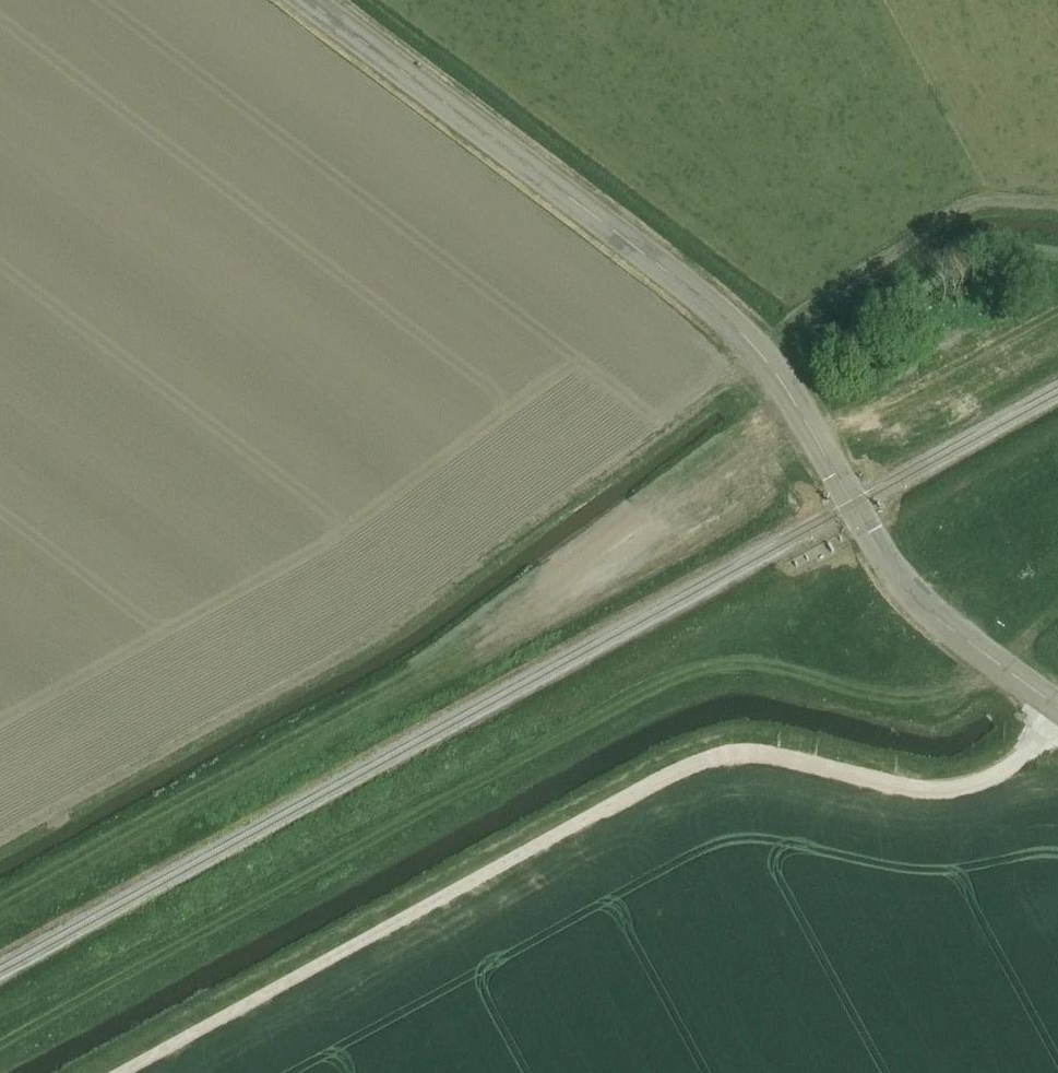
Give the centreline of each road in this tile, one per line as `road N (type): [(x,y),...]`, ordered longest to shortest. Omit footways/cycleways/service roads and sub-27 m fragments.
road 1 (tertiary): [(1057,705),(918,602),(773,366),(743,332),(309,0)]

